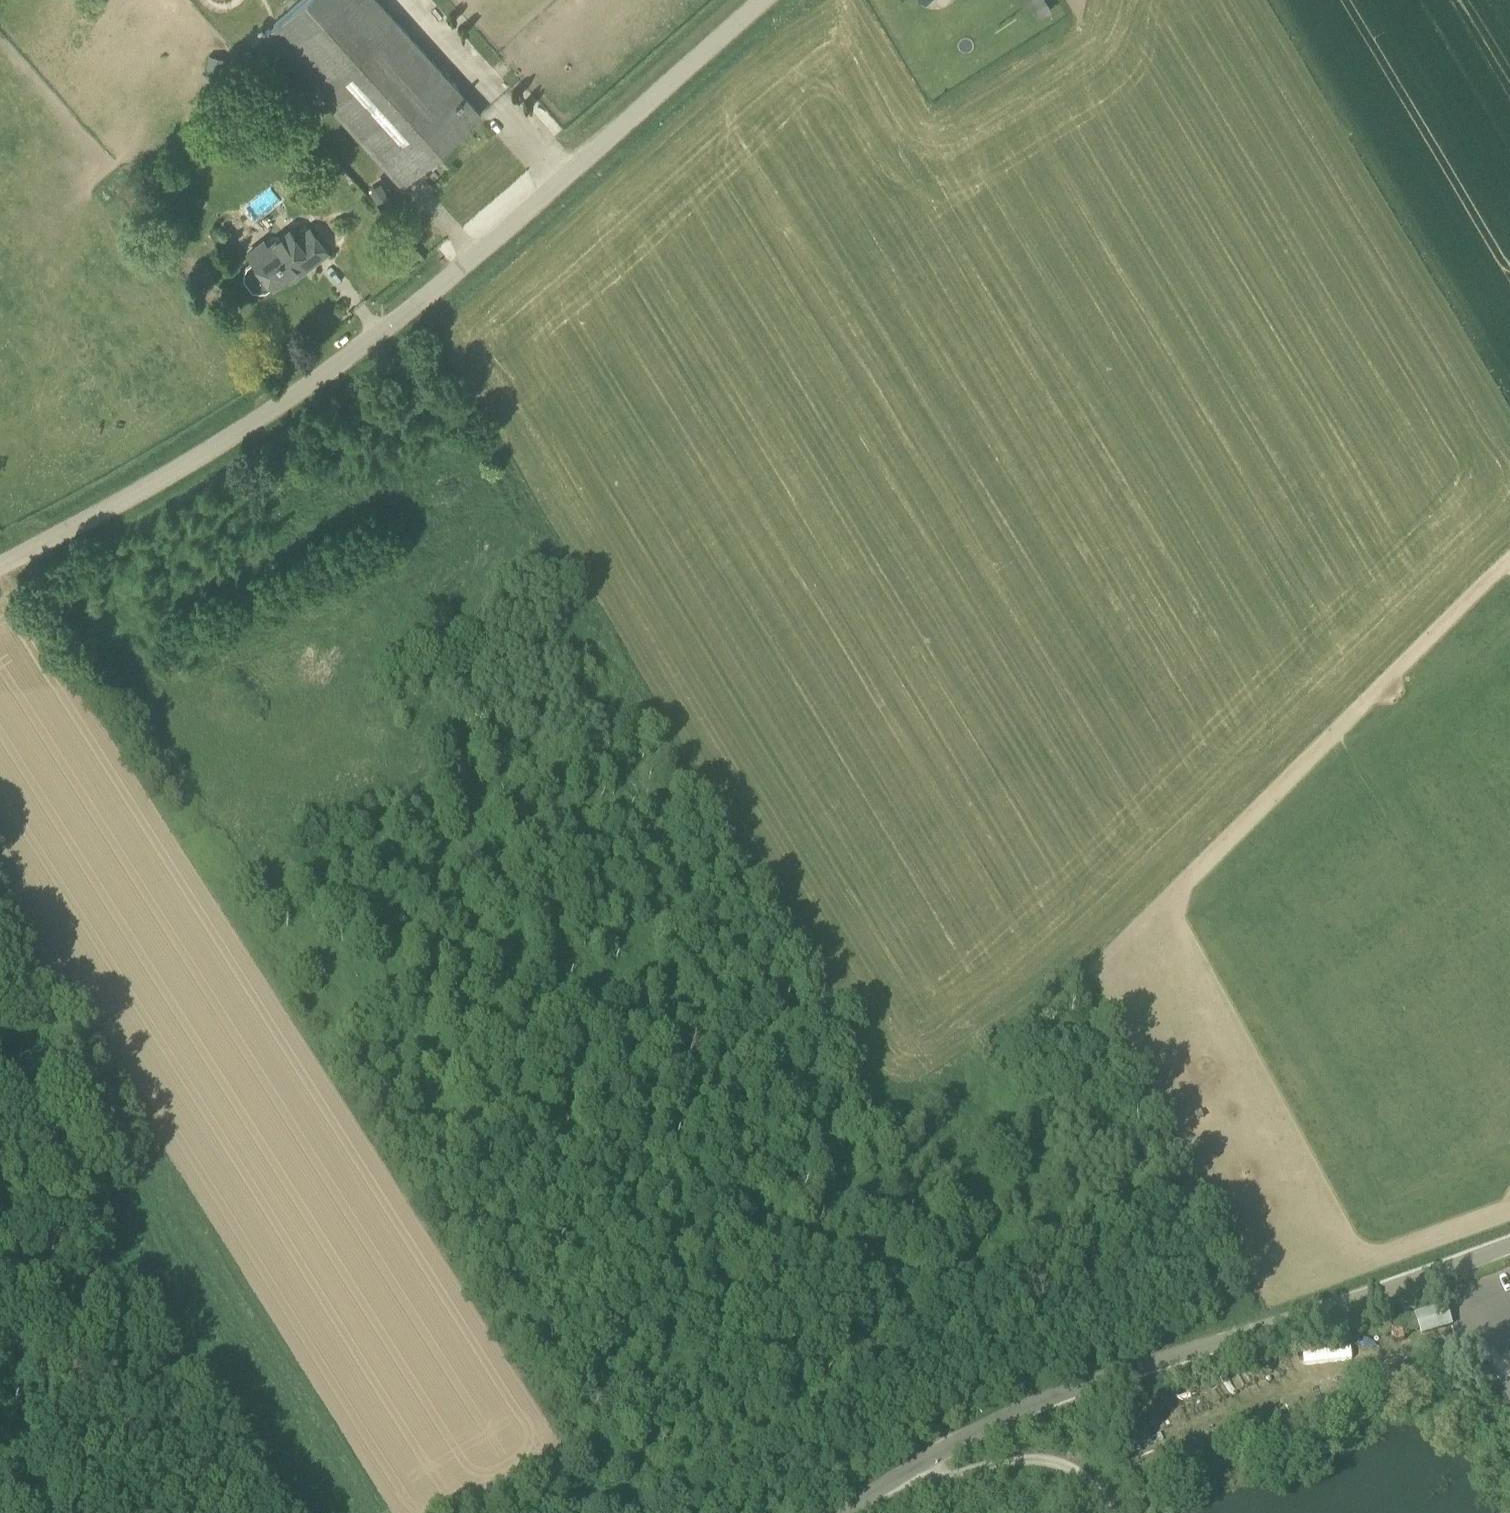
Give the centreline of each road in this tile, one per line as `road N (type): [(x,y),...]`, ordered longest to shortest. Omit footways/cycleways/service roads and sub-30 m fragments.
road 1 (unclassified): [(0,568),(294,396),(433,290),(763,0)]
road 2 (unclassified): [(847,1512),(965,1441),(1063,1394),(1509,1246)]

